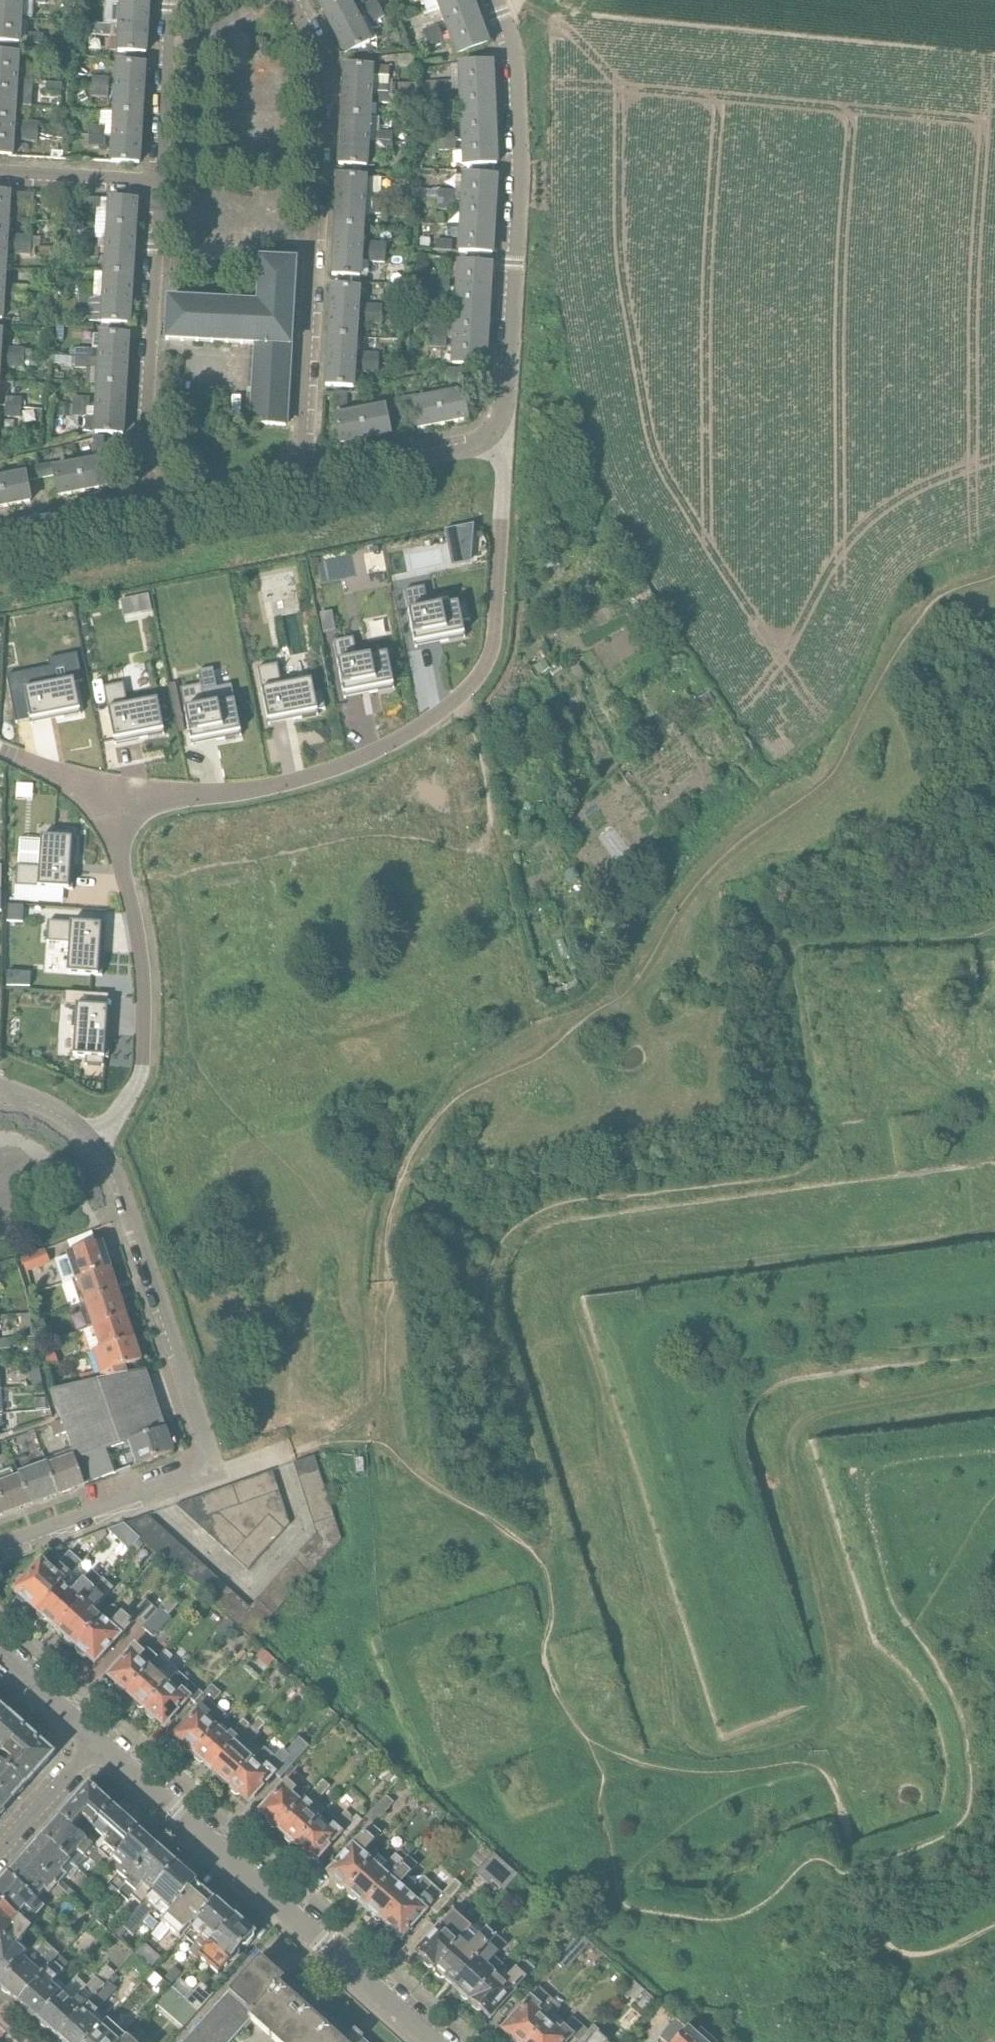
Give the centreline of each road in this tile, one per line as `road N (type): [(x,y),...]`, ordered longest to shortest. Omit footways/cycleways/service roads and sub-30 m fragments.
road 1 (residential): [(130,795),(242,792),(320,775),(375,753),(460,699),(483,670),(493,638),(501,505),(495,429)]
road 2 (residential): [(0,1550),(216,1470),(119,1184),(90,1138)]
road 3 (track): [(994,1378),(938,1397),(826,1413),(792,1433),(781,1462),(785,1507),(834,1687),(819,1743)]
road 4 (residential): [(302,478),(324,69),(293,0)]
road 5 (residential): [(434,2041),(95,1741)]
road 6 (residential): [(495,429),(504,408),(519,129),(511,42),(496,0)]
road 7 (residential): [(90,1138),(124,1105),(142,1071),(142,965),(122,859),(130,795)]
road 8 (residential): [(140,507),(156,184)]
road 9 (residential): [(302,478),(469,447),(495,429)]
road 10 (residential): [(156,184),(168,0)]
road 11 (residential): [(140,507),(302,478)]
road 12 (residential): [(156,184),(0,176)]
road 13 (residential): [(0,1852),(95,1741)]
road 14 (residential): [(0,534),(140,507)]
road 15 (residential): [(0,751),(130,795)]
road 16 (residential): [(95,1741),(0,1654)]

